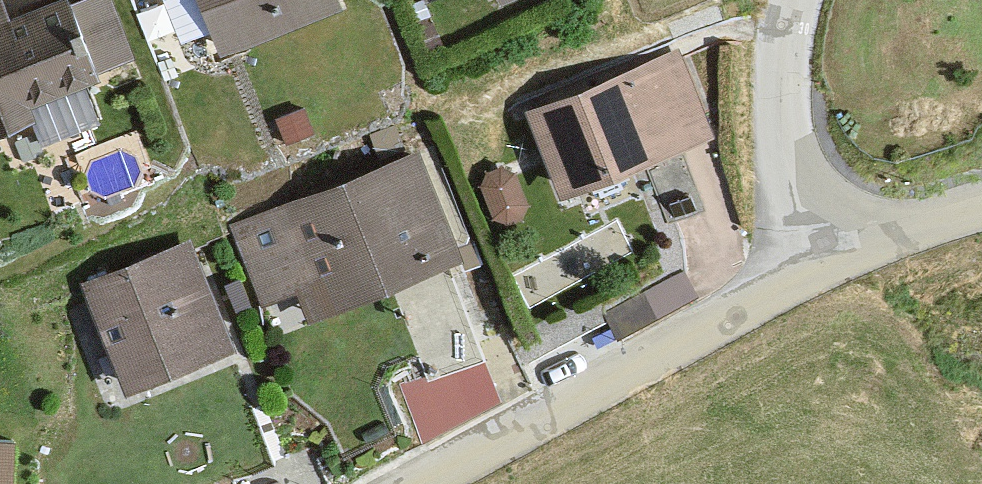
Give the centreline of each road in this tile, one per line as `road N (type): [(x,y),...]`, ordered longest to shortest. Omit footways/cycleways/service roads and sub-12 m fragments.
road 1 (residential): [(828,262),(408,483)]
road 2 (residential): [(828,262),(795,194),(793,48),(810,0)]
road 3 (residential): [(981,208),(828,262)]

